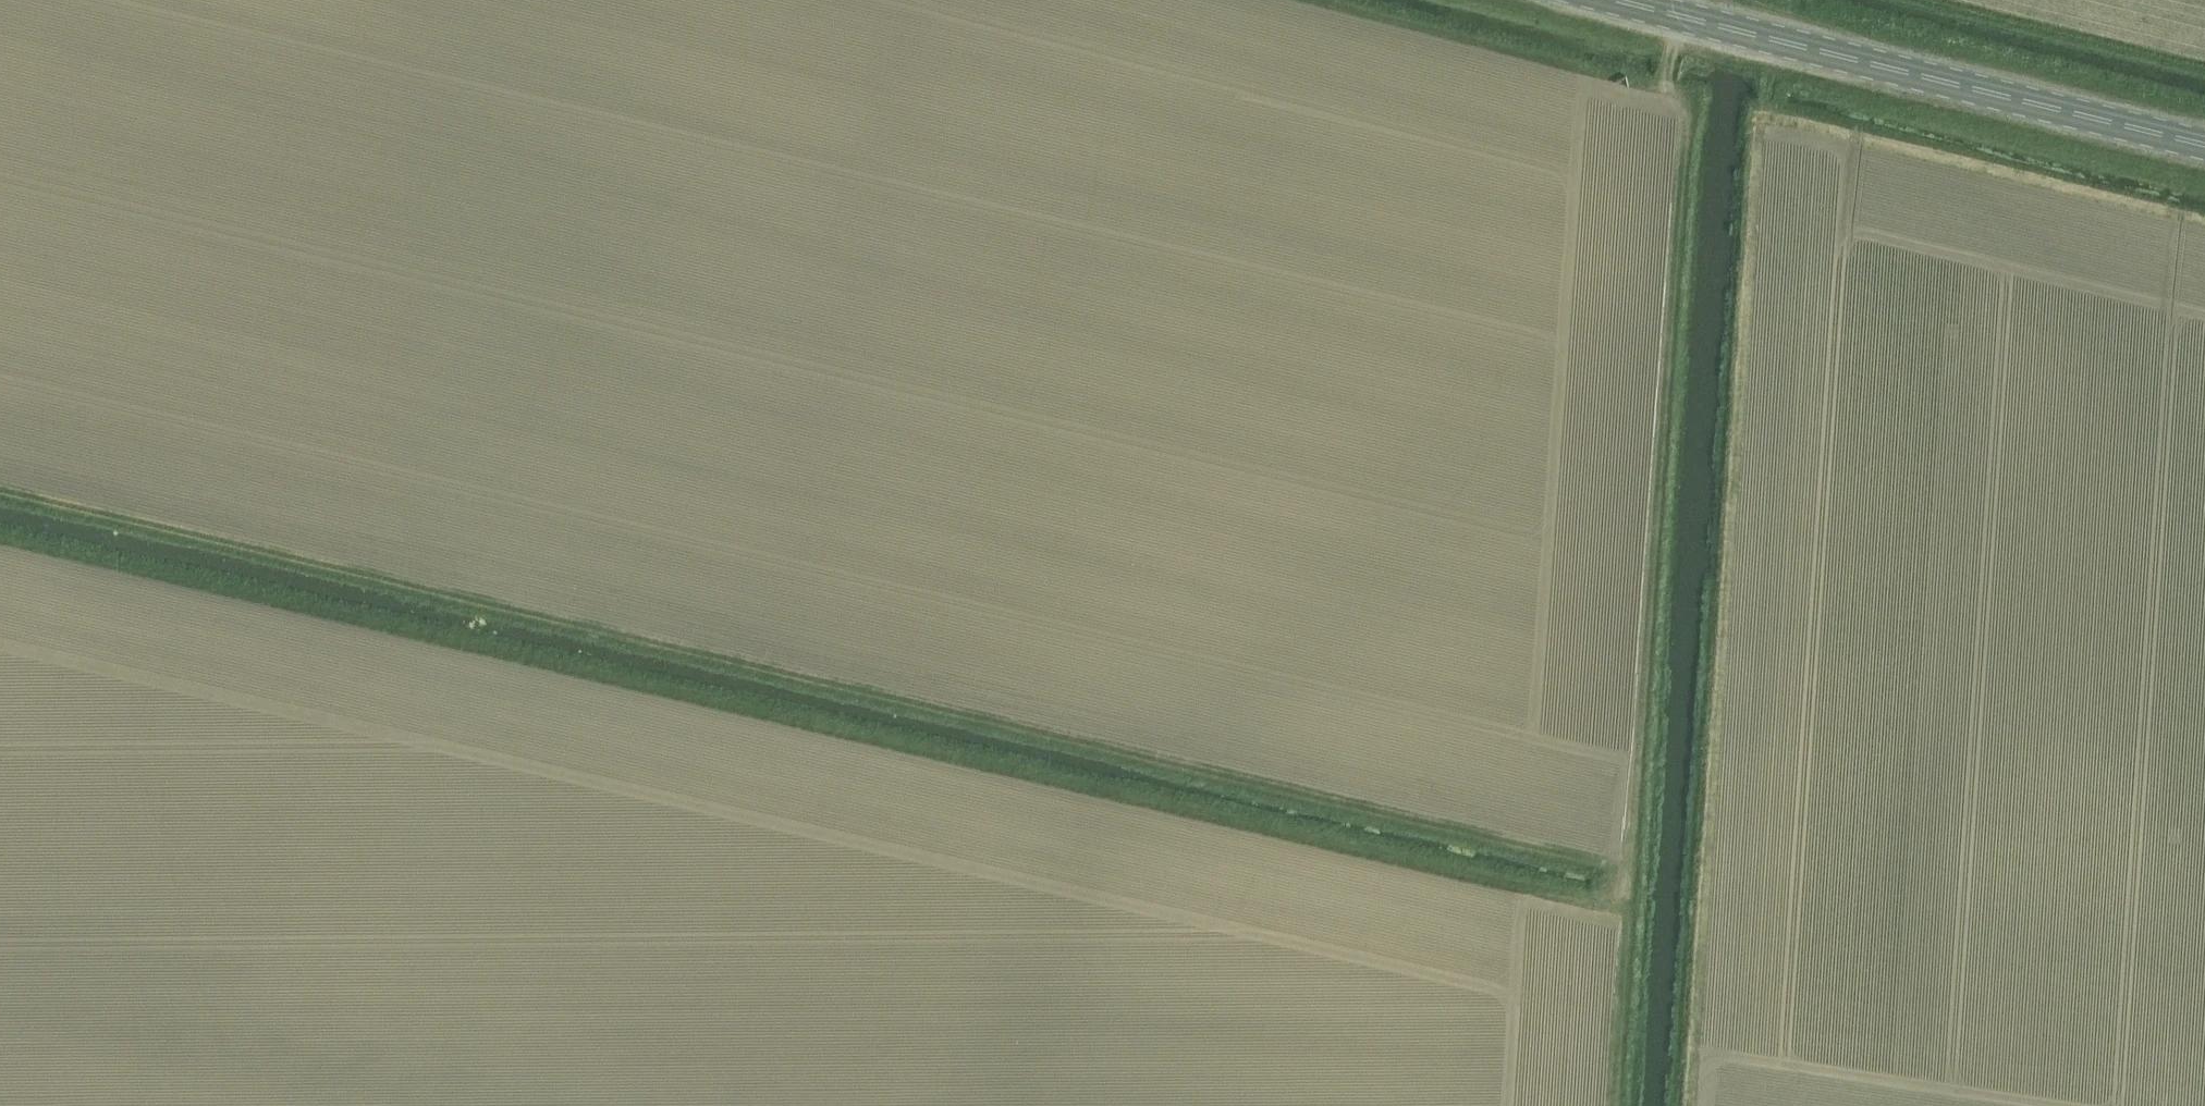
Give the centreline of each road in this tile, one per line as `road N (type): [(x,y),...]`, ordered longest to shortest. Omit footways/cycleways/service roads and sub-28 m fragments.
road 1 (primary): [(2204,143),(1625,0)]

